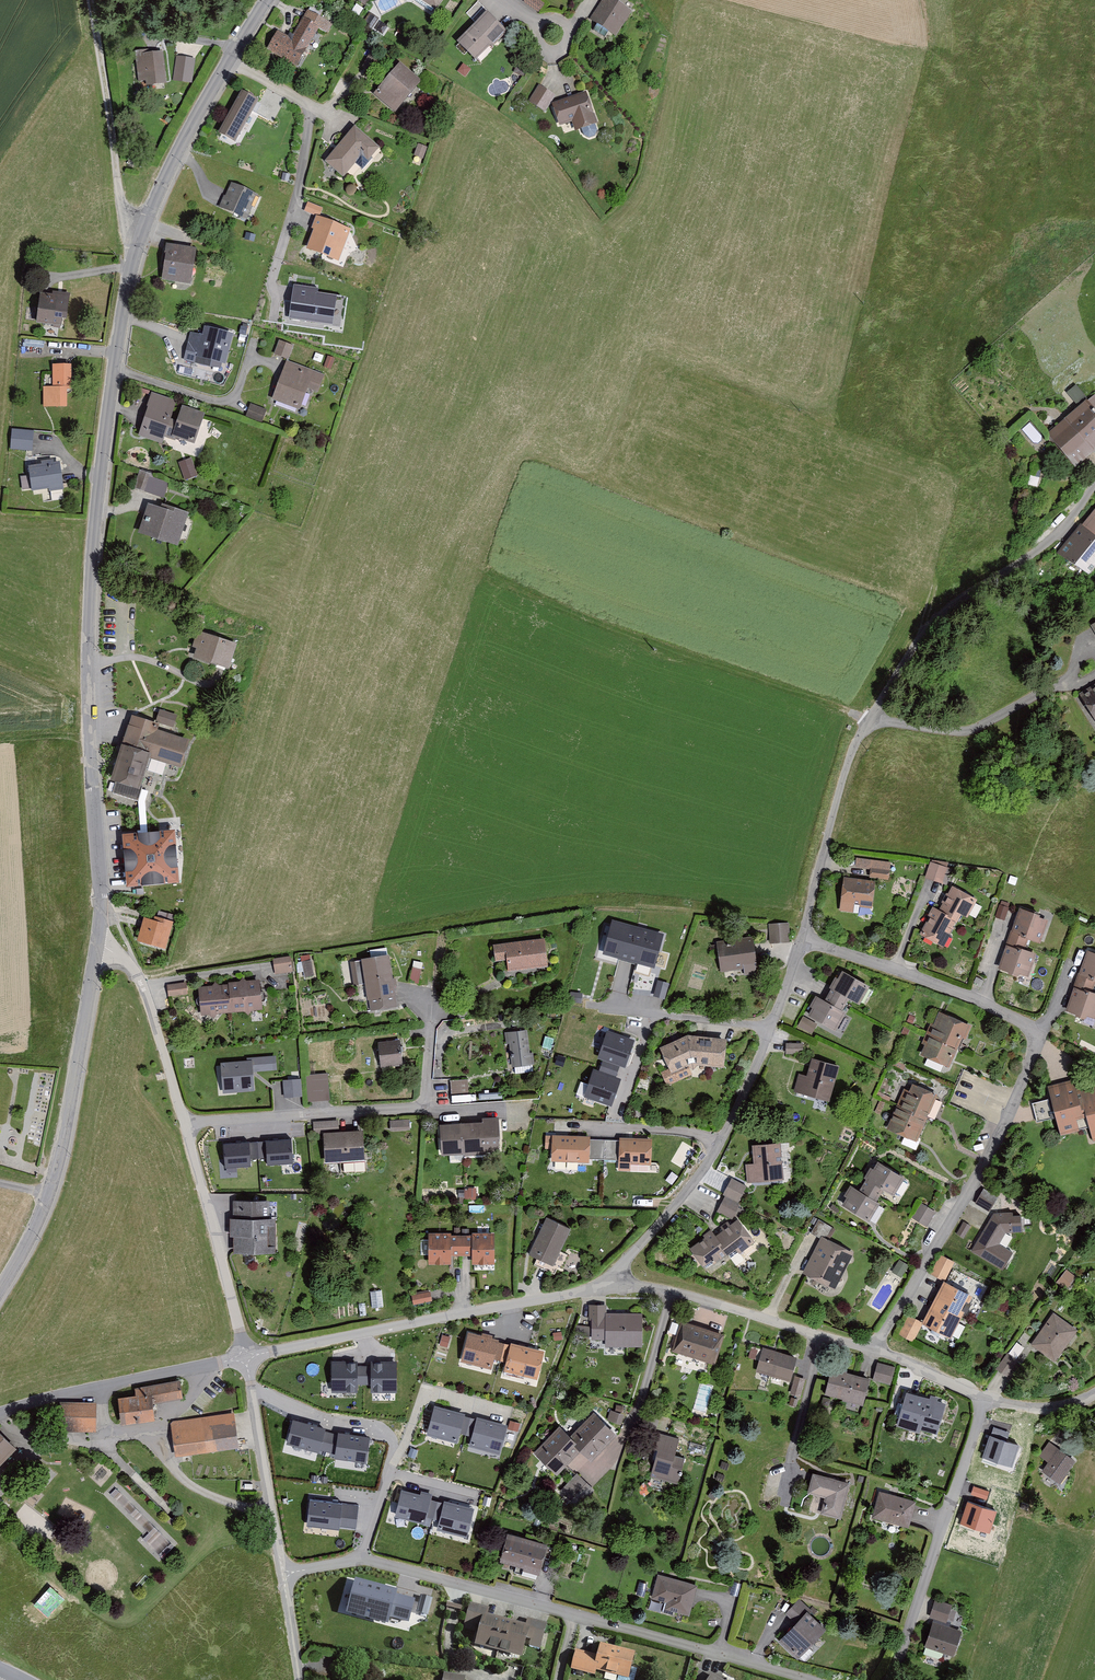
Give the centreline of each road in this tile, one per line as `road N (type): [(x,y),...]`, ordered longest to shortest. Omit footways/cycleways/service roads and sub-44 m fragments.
road 1 (tertiary): [(97,946),(93,563),(129,269),(202,108),(268,0)]
road 2 (residential): [(1094,489),(1025,562),(915,645),(859,734),(800,952),(738,1113),(697,1179),(621,1267),(618,1288)]
road 3 (unclassified): [(1094,1392),(1042,1409),(1005,1403),(876,1350),(672,1292),(618,1288)]
road 4 (unclassified): [(250,1355),(140,979),(97,946)]
road 5 (unclassified): [(618,1288),(250,1355)]
road 6 (tertiary): [(0,1290),(54,1185),(97,946)]
road 7 (unclassified): [(250,1355),(300,1679)]
road 8 (unclassified): [(250,1355),(0,1414)]
road 9 (track): [(93,0),(122,207),(138,239)]

